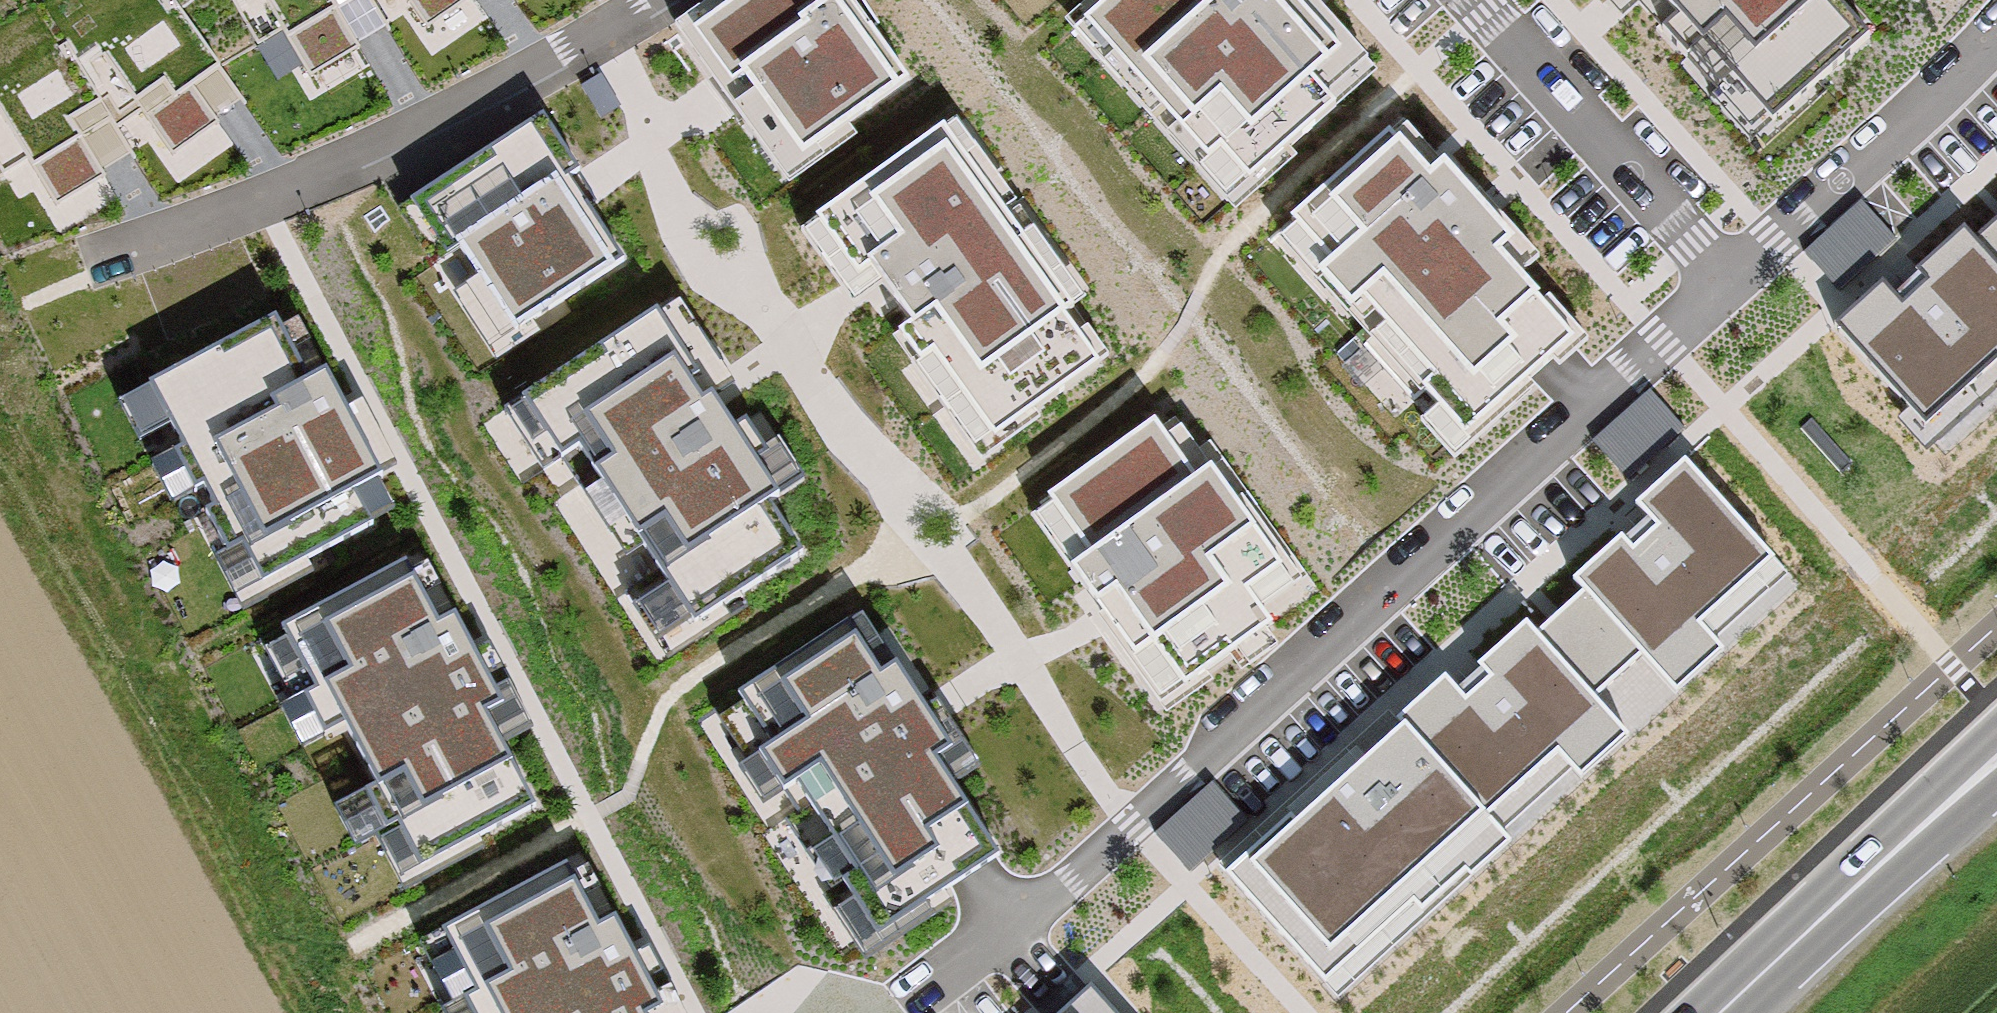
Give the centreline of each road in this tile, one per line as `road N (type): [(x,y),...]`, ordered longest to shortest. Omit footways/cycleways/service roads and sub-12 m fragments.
road 1 (residential): [(1729,283),(1137,824),(1044,903),(880,1012)]
road 2 (residential): [(653,0),(395,142),(95,254)]
road 3 (residential): [(1467,0),(1729,283)]
road 4 (primary): [(1729,1012),(1996,759)]
road 5 (residential): [(1729,283),(1996,49)]

